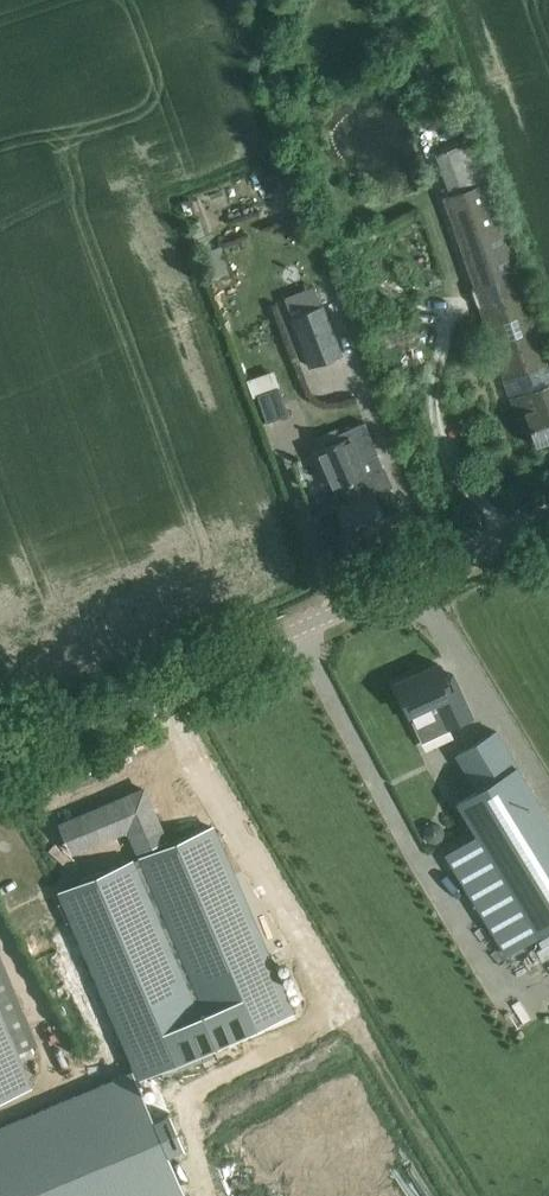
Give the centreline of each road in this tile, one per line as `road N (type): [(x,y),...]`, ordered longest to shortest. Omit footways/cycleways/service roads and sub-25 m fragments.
road 1 (unclassified): [(0,754),(548,517)]
road 2 (track): [(463,1195),(158,688)]

